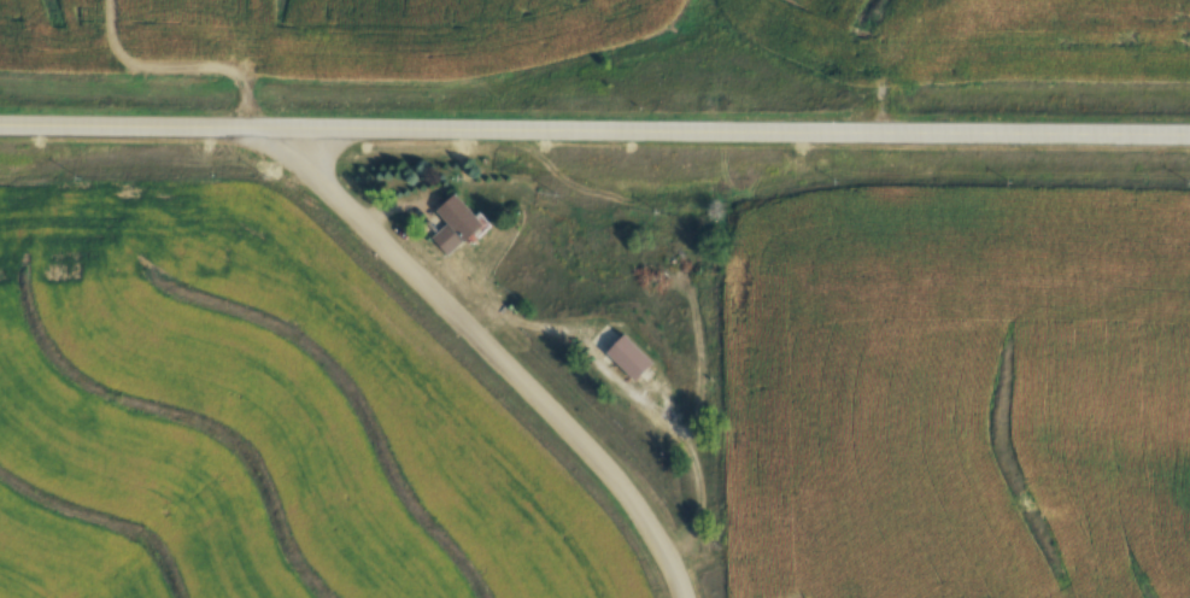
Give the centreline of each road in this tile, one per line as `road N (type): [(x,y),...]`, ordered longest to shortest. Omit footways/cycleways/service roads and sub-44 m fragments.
road 1 (secondary): [(297,122),(1189,131)]
road 2 (residential): [(680,597),(641,511),(597,456),(357,218),(307,162),(297,122)]
road 3 (secondary): [(0,119),(297,122)]

